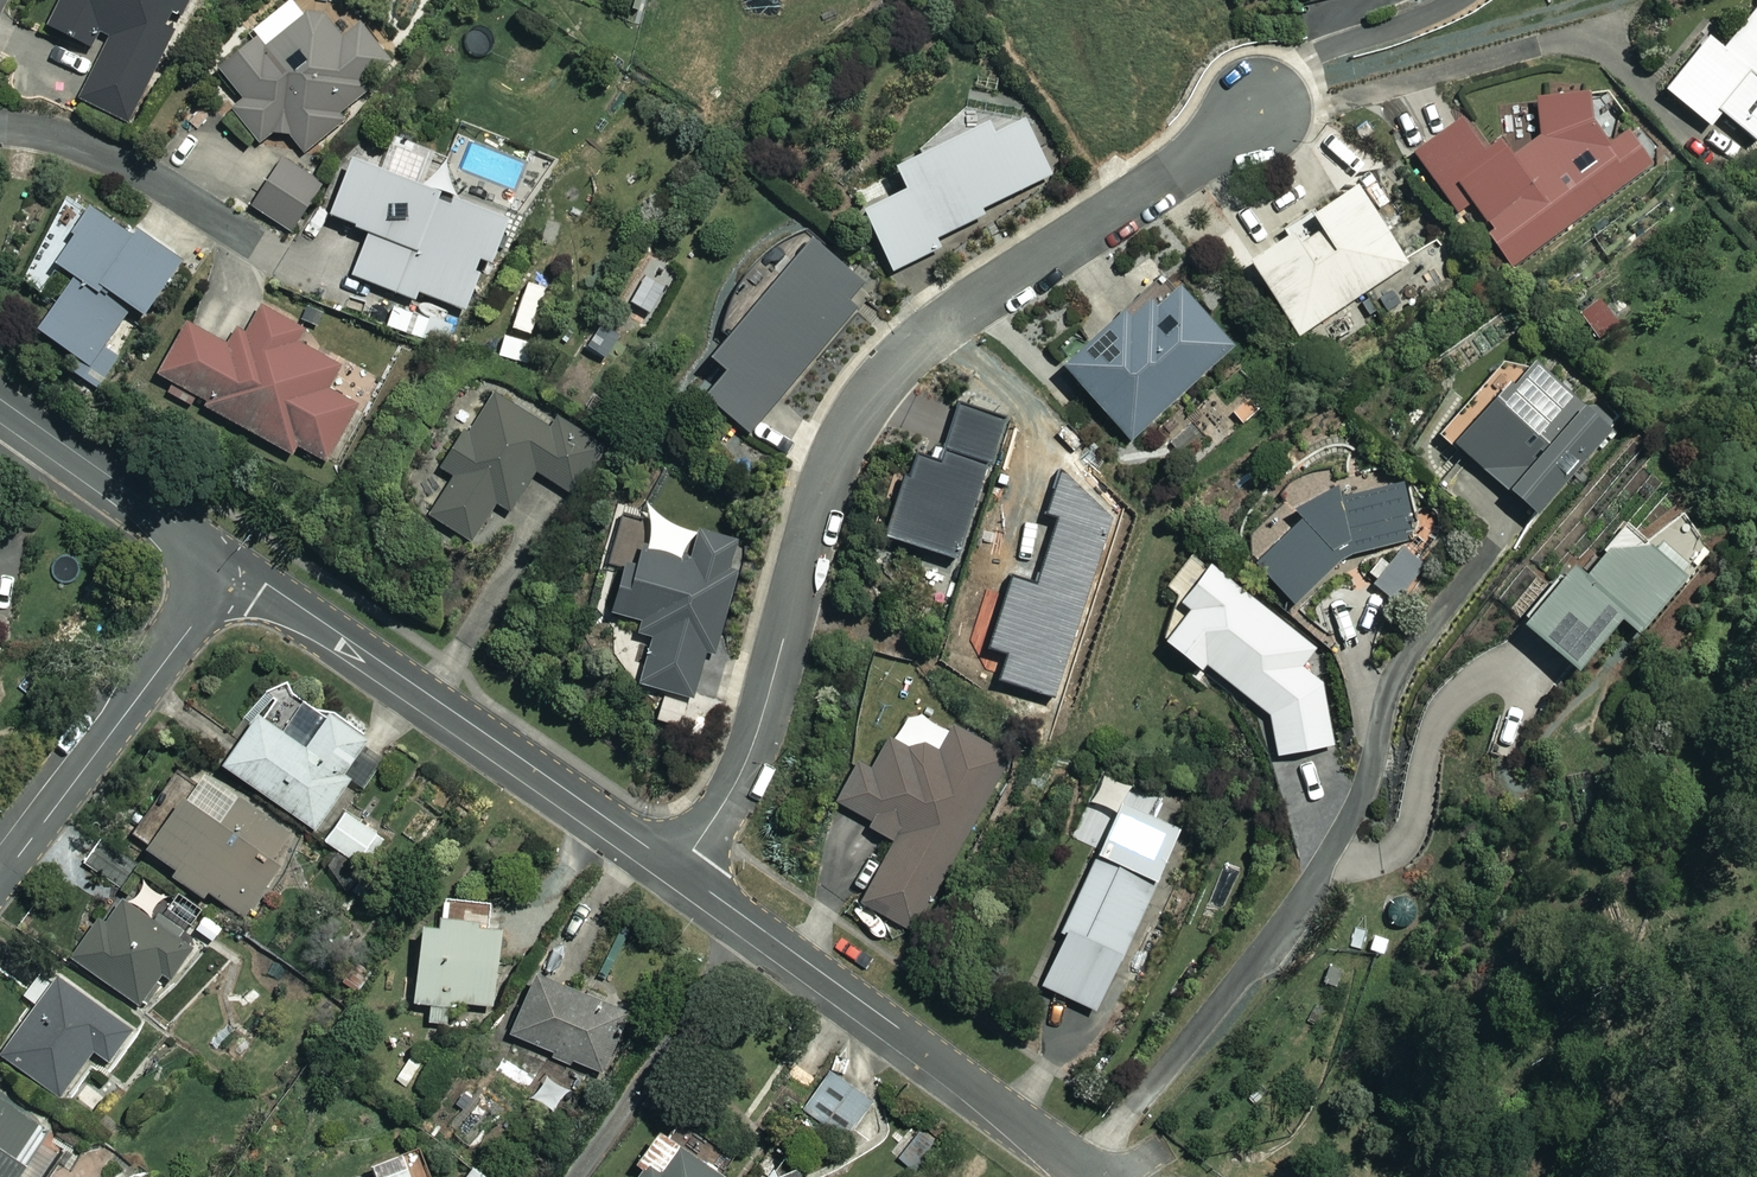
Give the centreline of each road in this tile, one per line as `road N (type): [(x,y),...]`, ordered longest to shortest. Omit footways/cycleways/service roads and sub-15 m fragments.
road 1 (residential): [(678,868),(723,806),(757,736),(826,473),(871,390),(948,318),(1257,113)]
road 2 (residential): [(200,557),(266,582),(678,868)]
road 3 (residential): [(678,868),(1095,1176)]
road 4 (residential): [(0,883),(192,627),(203,582),(200,557)]
road 5 (residential): [(0,399),(178,525),(200,557)]
road 6 (track): [(1543,0),(1435,33),(1314,92)]

